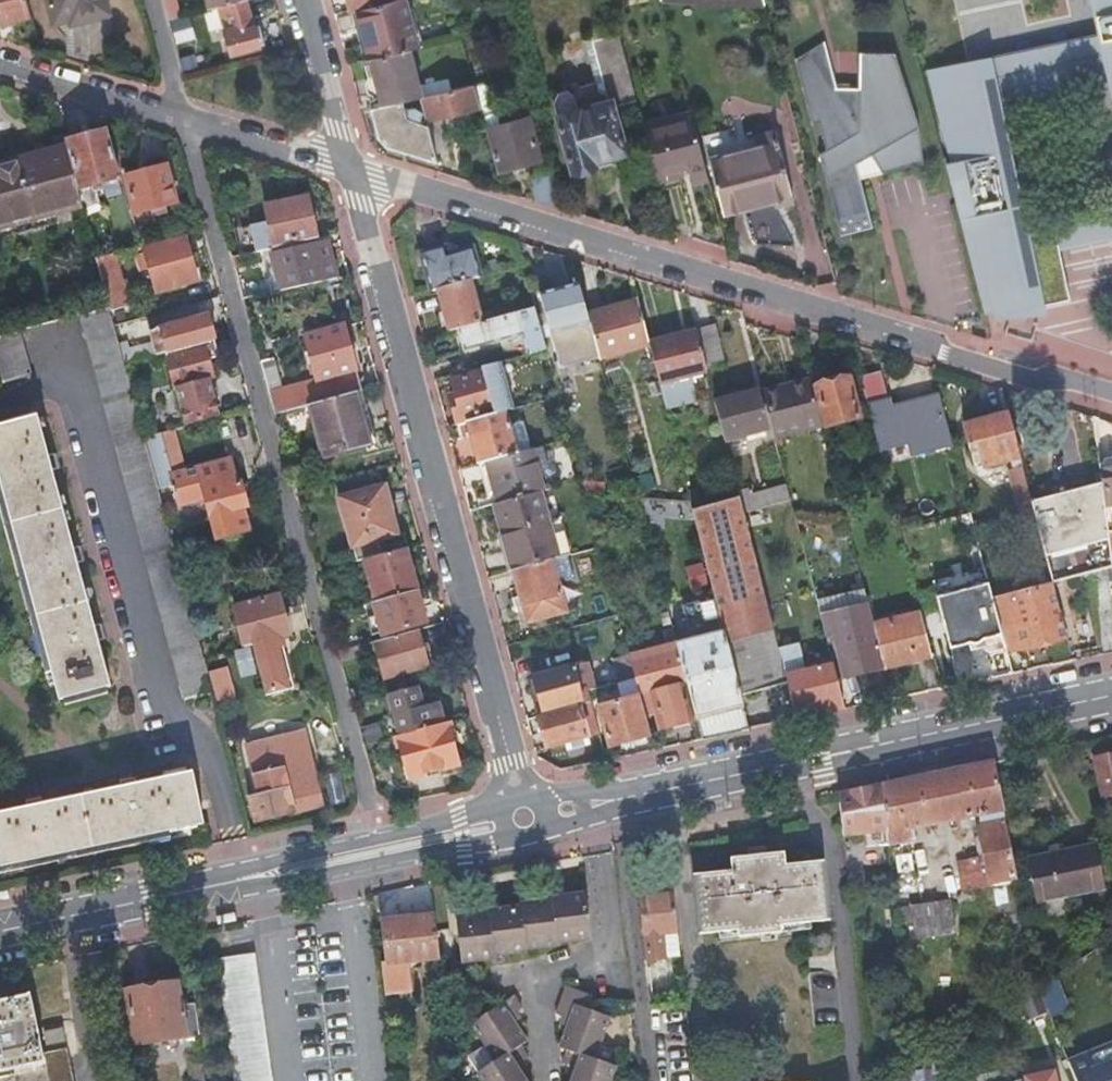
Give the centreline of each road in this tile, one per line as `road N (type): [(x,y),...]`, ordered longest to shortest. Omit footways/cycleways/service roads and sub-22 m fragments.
road 1 (residential): [(350,167),(1040,383),(1068,377),(1111,391)]
road 2 (residential): [(369,852),(366,797),(180,118)]
road 3 (residential): [(350,167),(524,818)]
road 4 (residential): [(524,818),(1111,693)]
road 5 (residential): [(0,930),(369,852)]
road 6 (residential): [(180,118),(0,66)]
road 7 (residential): [(350,167),(180,118)]
road 8 (residential): [(305,0),(350,167)]
road 9 (residential): [(369,852),(524,818)]
road 10 (residential): [(147,0),(180,118)]

